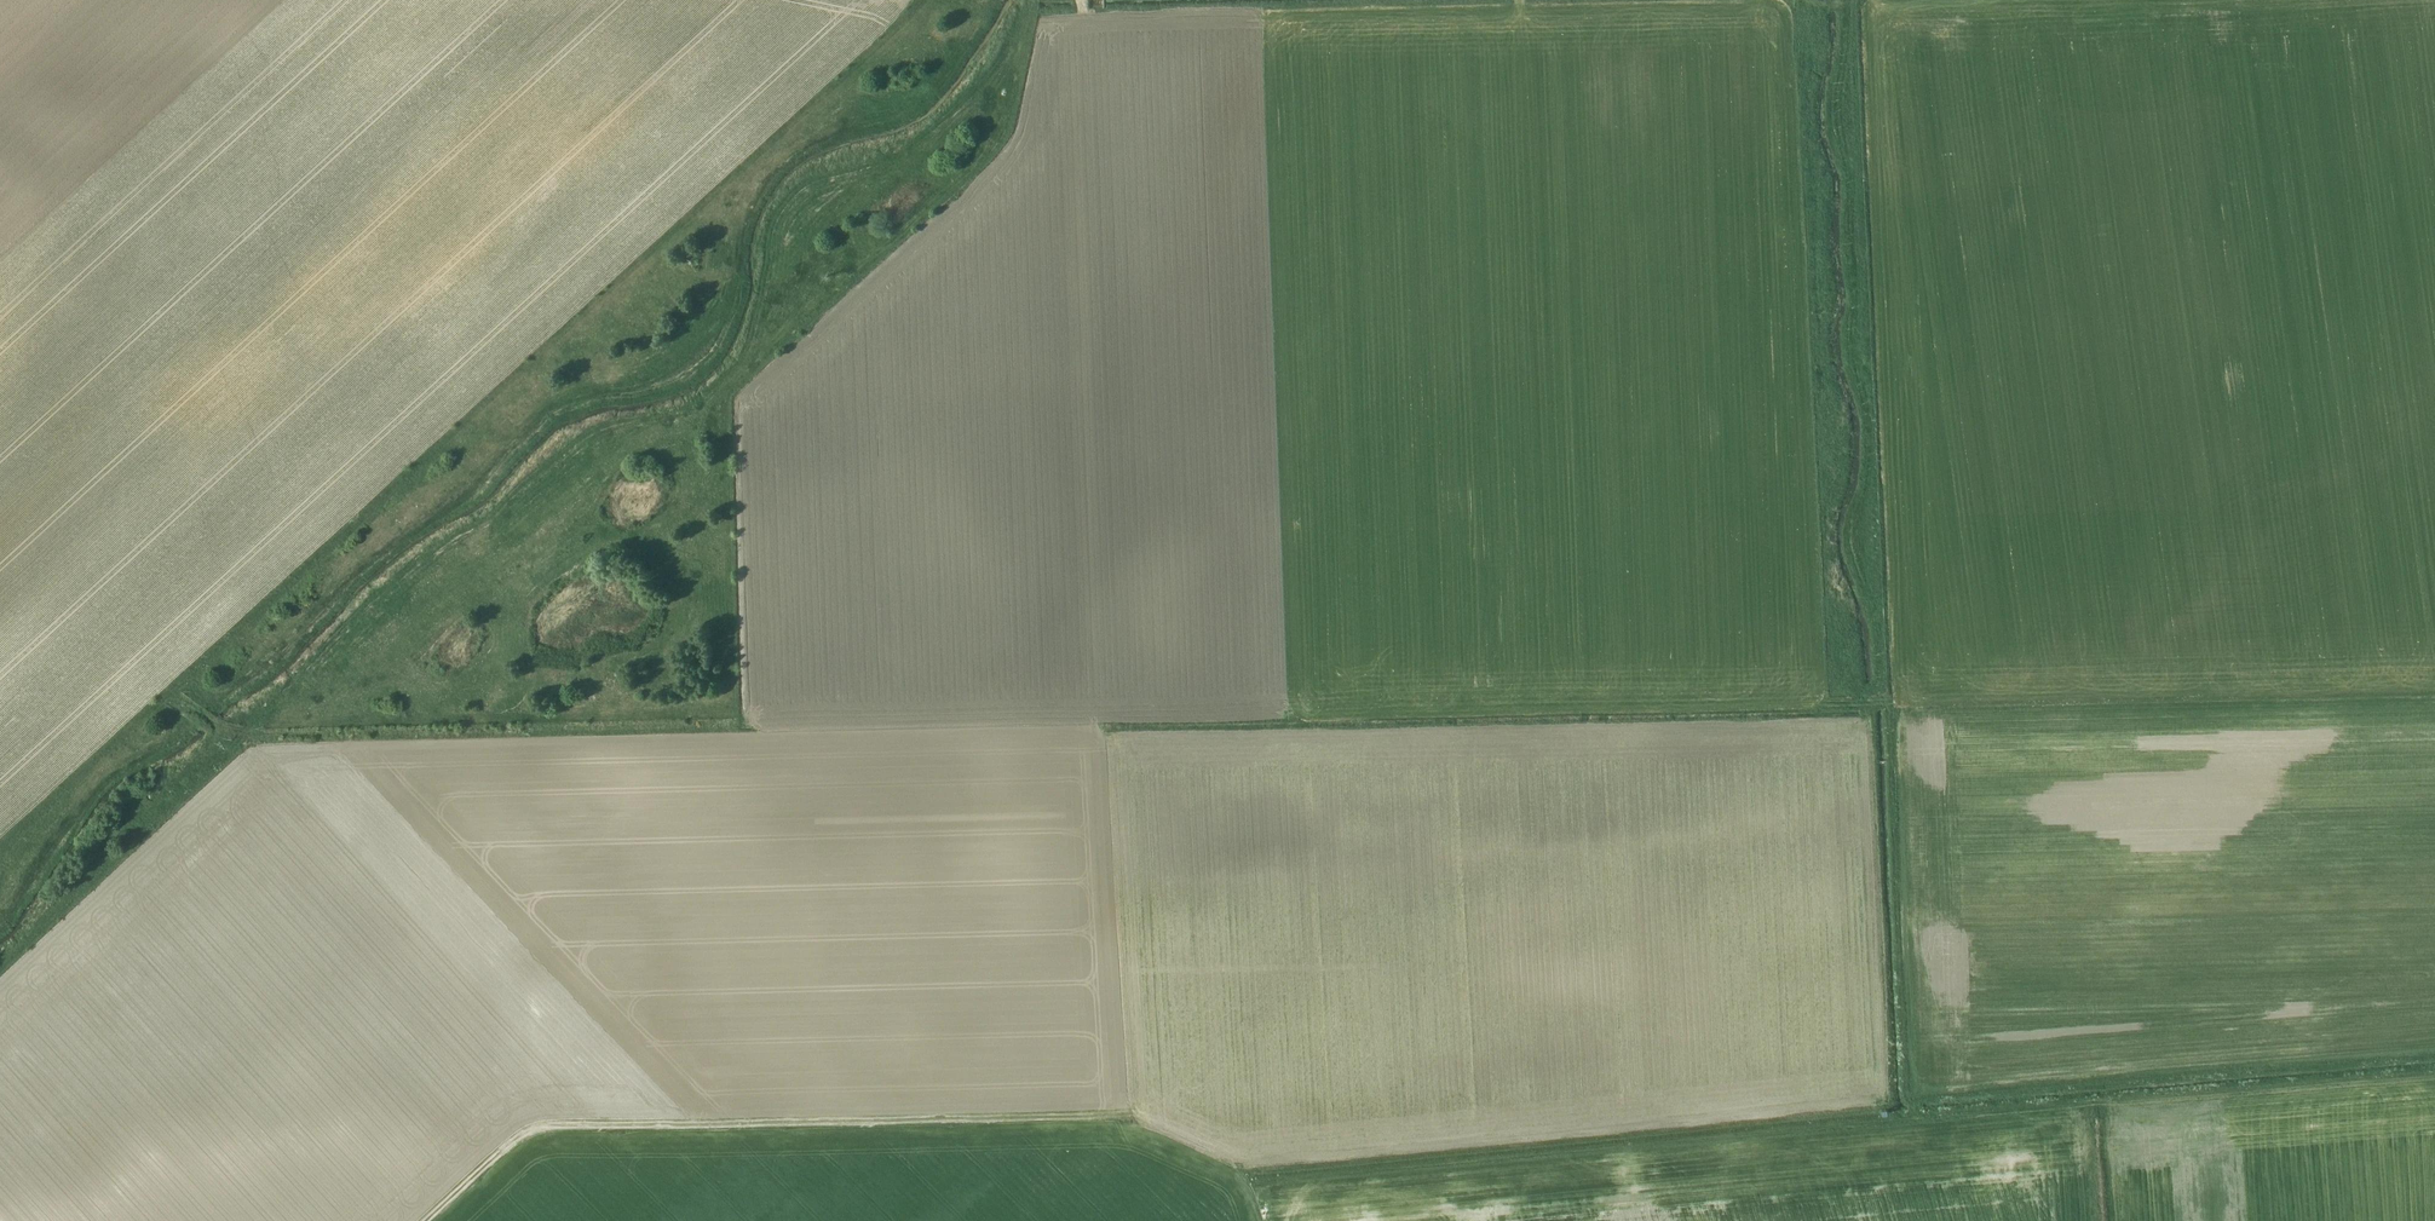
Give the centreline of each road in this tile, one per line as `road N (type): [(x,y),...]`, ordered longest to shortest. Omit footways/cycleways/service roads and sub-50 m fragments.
road 1 (track): [(1096,1117),(543,1130),(490,1163),(427,1220)]

